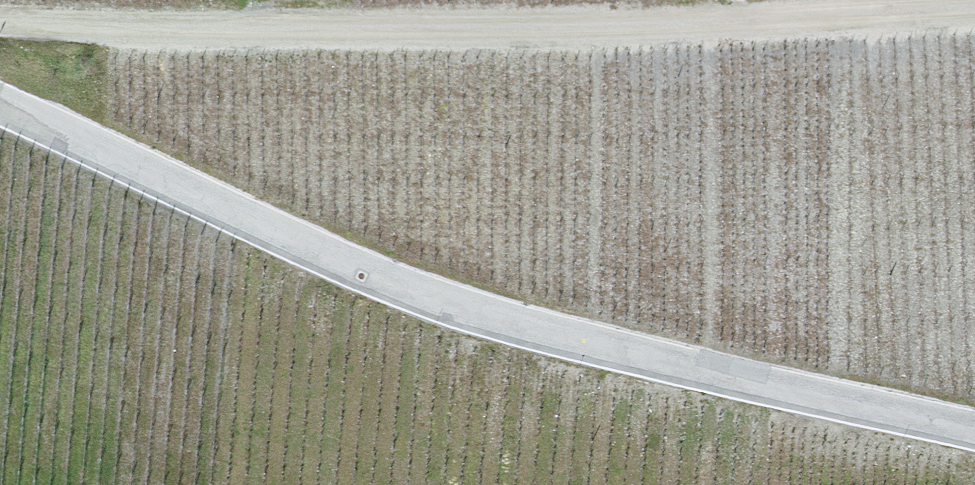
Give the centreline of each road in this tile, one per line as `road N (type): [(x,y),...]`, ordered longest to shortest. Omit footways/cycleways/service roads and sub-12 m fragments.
road 1 (unclassified): [(974,449),(442,314),(0,96)]
road 2 (track): [(974,15),(313,39),(0,34)]

